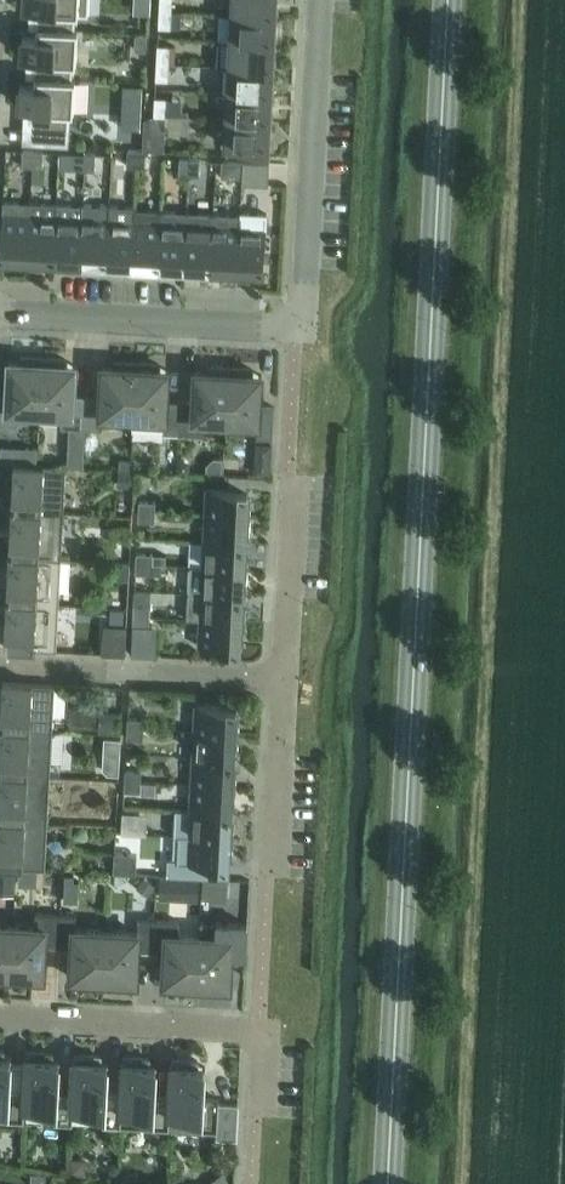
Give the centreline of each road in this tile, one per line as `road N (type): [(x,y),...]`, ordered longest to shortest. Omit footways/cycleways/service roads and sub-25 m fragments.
road 1 (tertiary): [(388,1183),(449,0)]
road 2 (residential): [(0,313),(303,328),(321,0)]
road 3 (residential): [(0,1019),(266,1032),(263,1106)]
road 4 (residential): [(0,667),(285,681)]
road 5 (residential): [(295,487),(285,681)]
road 6 (residential): [(285,681),(275,870)]

